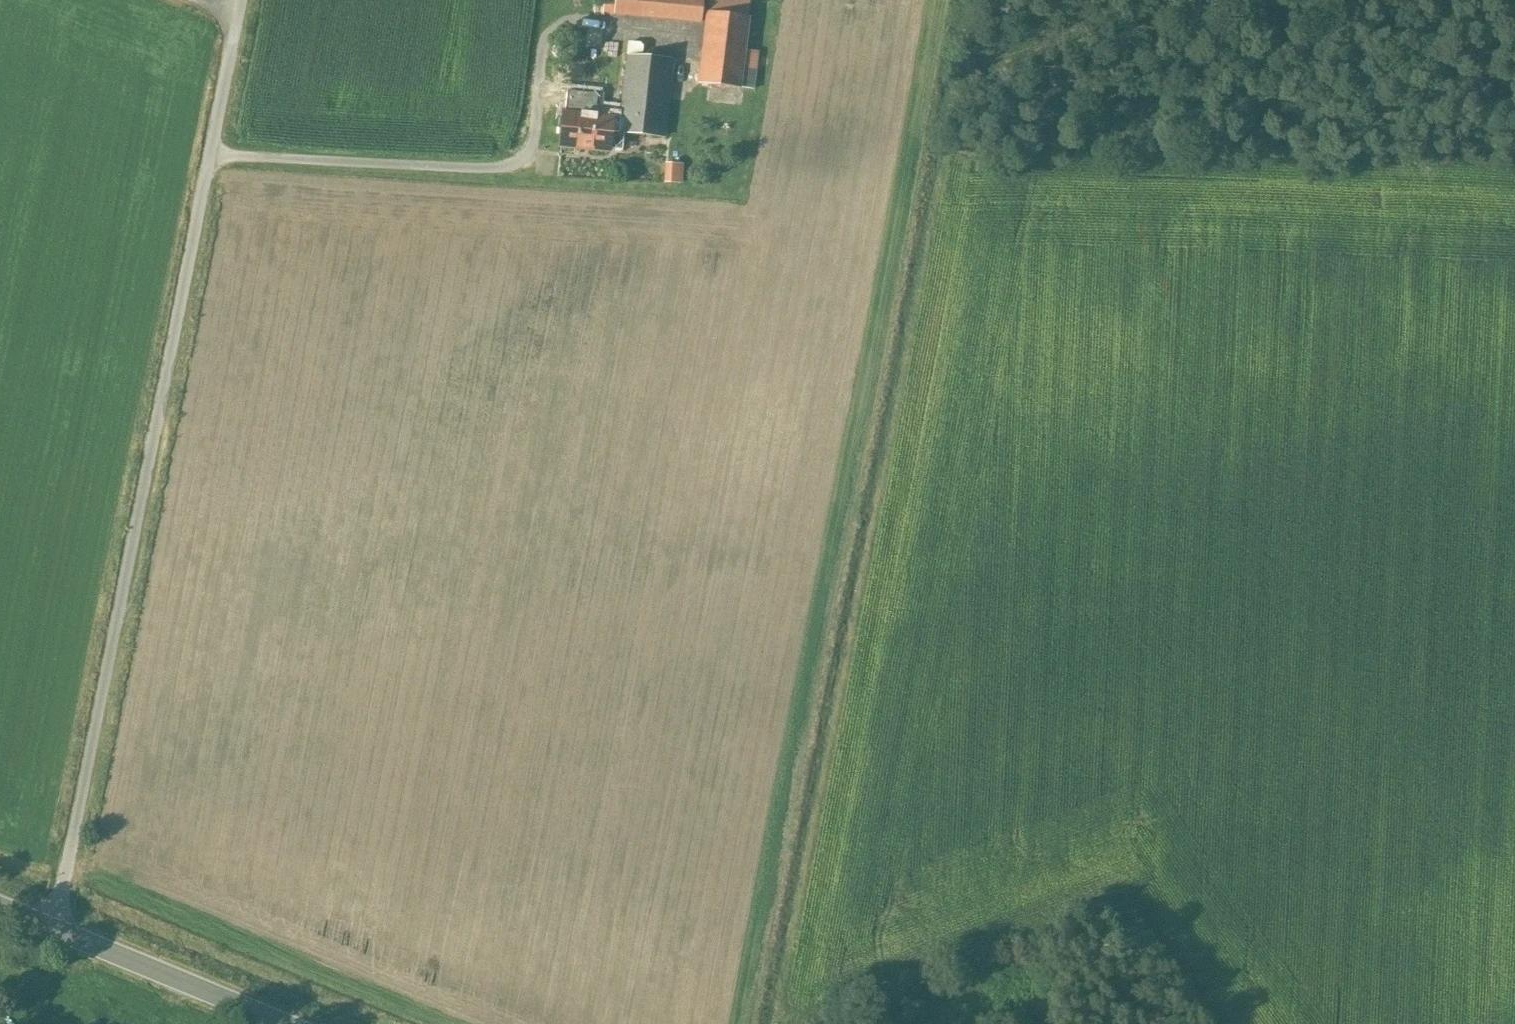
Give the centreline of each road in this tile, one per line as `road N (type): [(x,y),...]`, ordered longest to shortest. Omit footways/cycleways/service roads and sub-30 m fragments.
road 1 (track): [(239,12),(49,927)]
road 2 (tertiary): [(285,1023),(0,906)]

